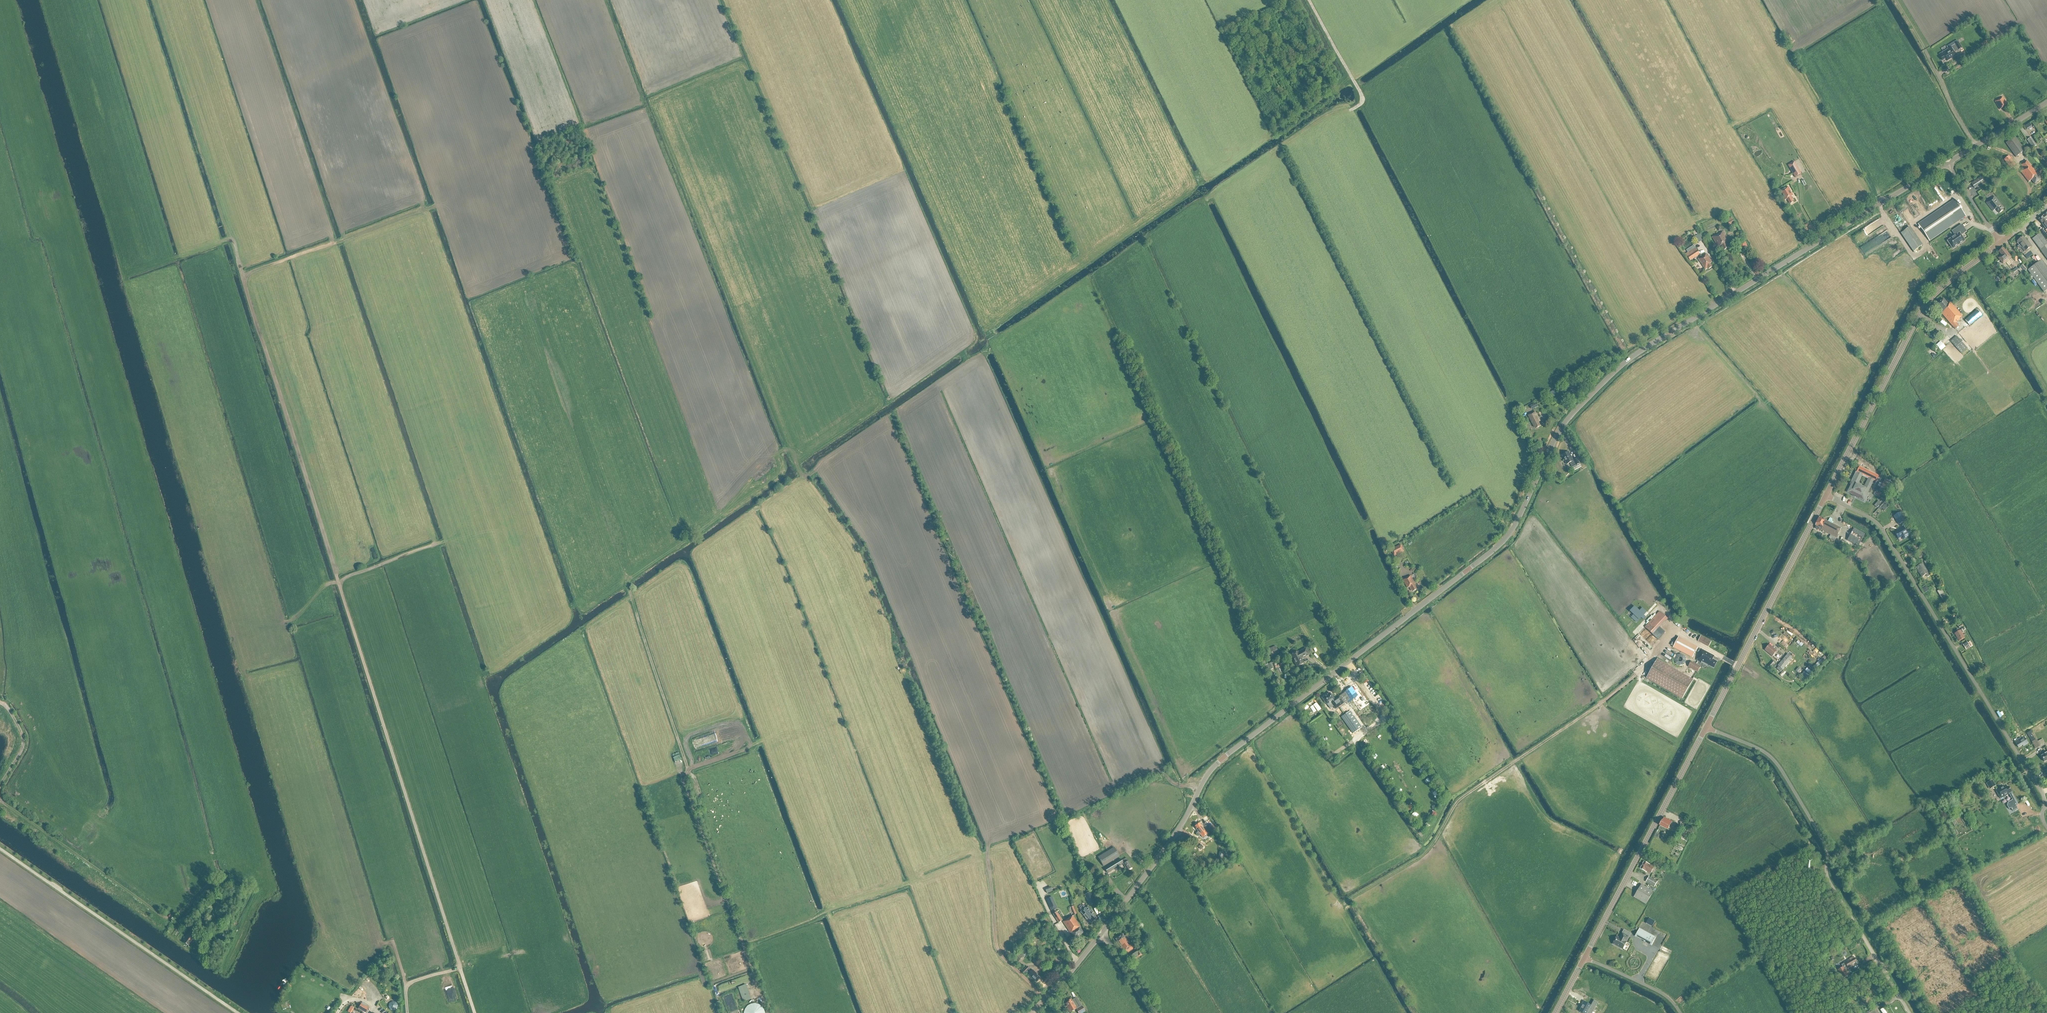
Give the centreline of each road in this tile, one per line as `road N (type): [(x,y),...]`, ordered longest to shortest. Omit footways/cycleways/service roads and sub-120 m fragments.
road 1 (unclassified): [(1100,935),(1177,829),(1206,773),(1505,540),(1552,439),(1613,372),(1947,164)]
road 2 (unclassified): [(2046,829),(2040,790),(1880,527),(1825,496)]
road 3 (unclassified): [(1909,1012),(1828,879),(1827,846),(1779,766),(1760,750),(1706,728)]
road 4 (tertiary): [(1825,496),(1923,308),(2001,242)]
road 5 (track): [(237,1012),(0,849)]
road 6 (tertiary): [(1706,728),(1825,496)]
road 7 (tertiary): [(1584,958),(1706,728)]
road 8 (track): [(0,798),(168,920)]
road 9 (track): [(1879,205),(1785,59),(1796,50)]

